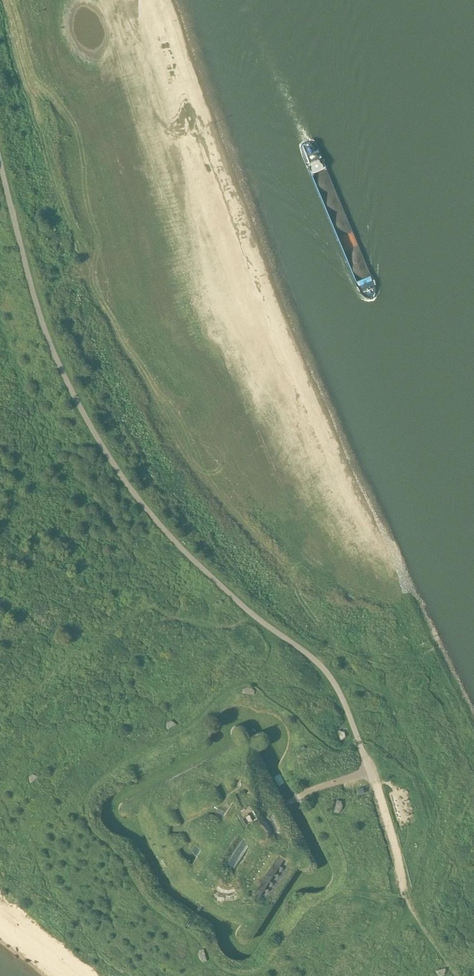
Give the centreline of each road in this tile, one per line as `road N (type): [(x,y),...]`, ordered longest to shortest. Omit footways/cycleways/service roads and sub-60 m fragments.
road 1 (track): [(305,443),(365,661),(339,689)]

